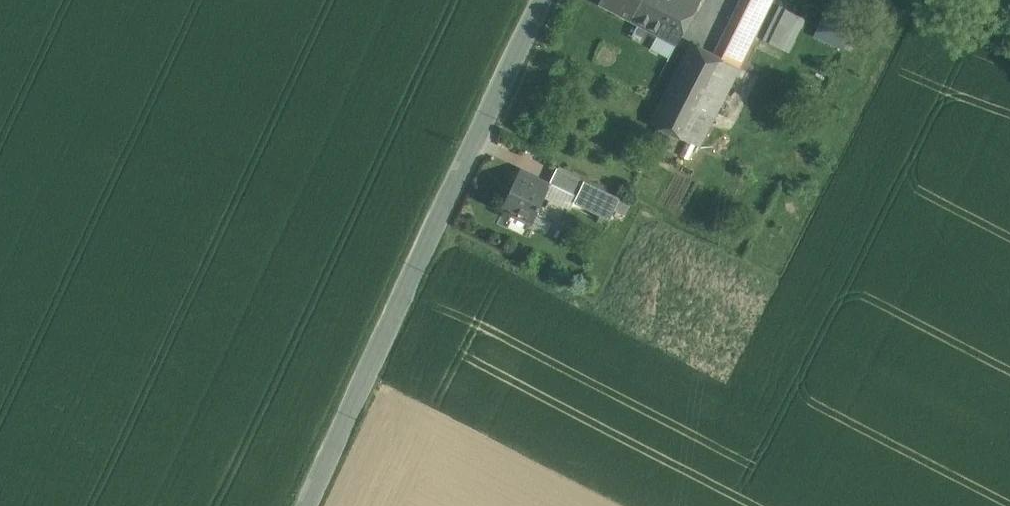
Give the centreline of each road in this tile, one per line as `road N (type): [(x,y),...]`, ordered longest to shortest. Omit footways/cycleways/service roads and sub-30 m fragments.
road 1 (unclassified): [(309,505),(546,0)]

